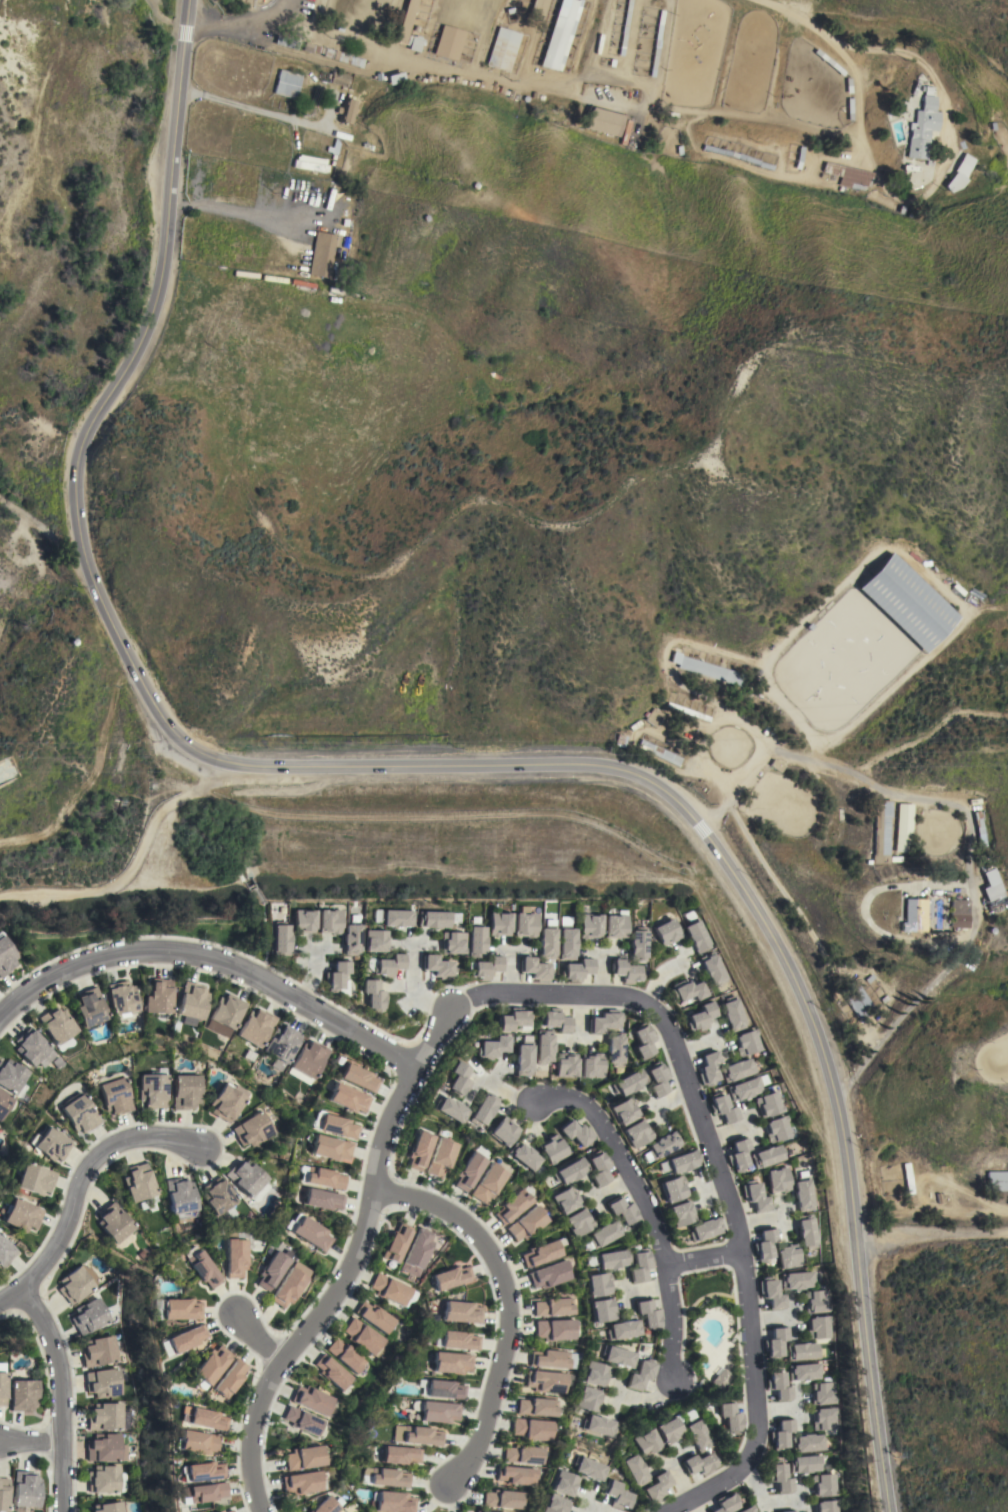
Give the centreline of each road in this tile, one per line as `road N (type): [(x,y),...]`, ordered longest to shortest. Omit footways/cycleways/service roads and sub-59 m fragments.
road 1 (secondary): [(890,1511),(843,1132),(827,1066),(770,933),(693,818),(653,784),(607,768),(272,770),(211,761),(166,725),(117,640),(83,556),(74,468),(157,290),(188,0)]
road 2 (residential): [(413,1065),(446,1011),(489,992),(621,995),(661,1019),(746,1251),(760,1424),(750,1467),(674,1511)]
road 3 (residential): [(260,1511),(251,1429),(262,1392),(350,1268),(378,1149),(413,1065)]
road 4 (residential): [(0,1012),(64,968),(108,955),(199,956),(245,971),(413,1065)]
road 5 (residential): [(617,1395),(644,1401),(672,1383),(671,1263),(601,1118),(565,1100),(539,1108)]
road 6 (residential): [(373,1191),(455,1218),(500,1276),(506,1344),(478,1441),(446,1484)]
road 7 (residential): [(0,1299),(43,1266),(98,1153),(150,1138),(203,1147)]
road 8 (residential): [(17,1289),(52,1343),(60,1511)]
road 9 (residential): [(855,1233),(1007,1232)]

